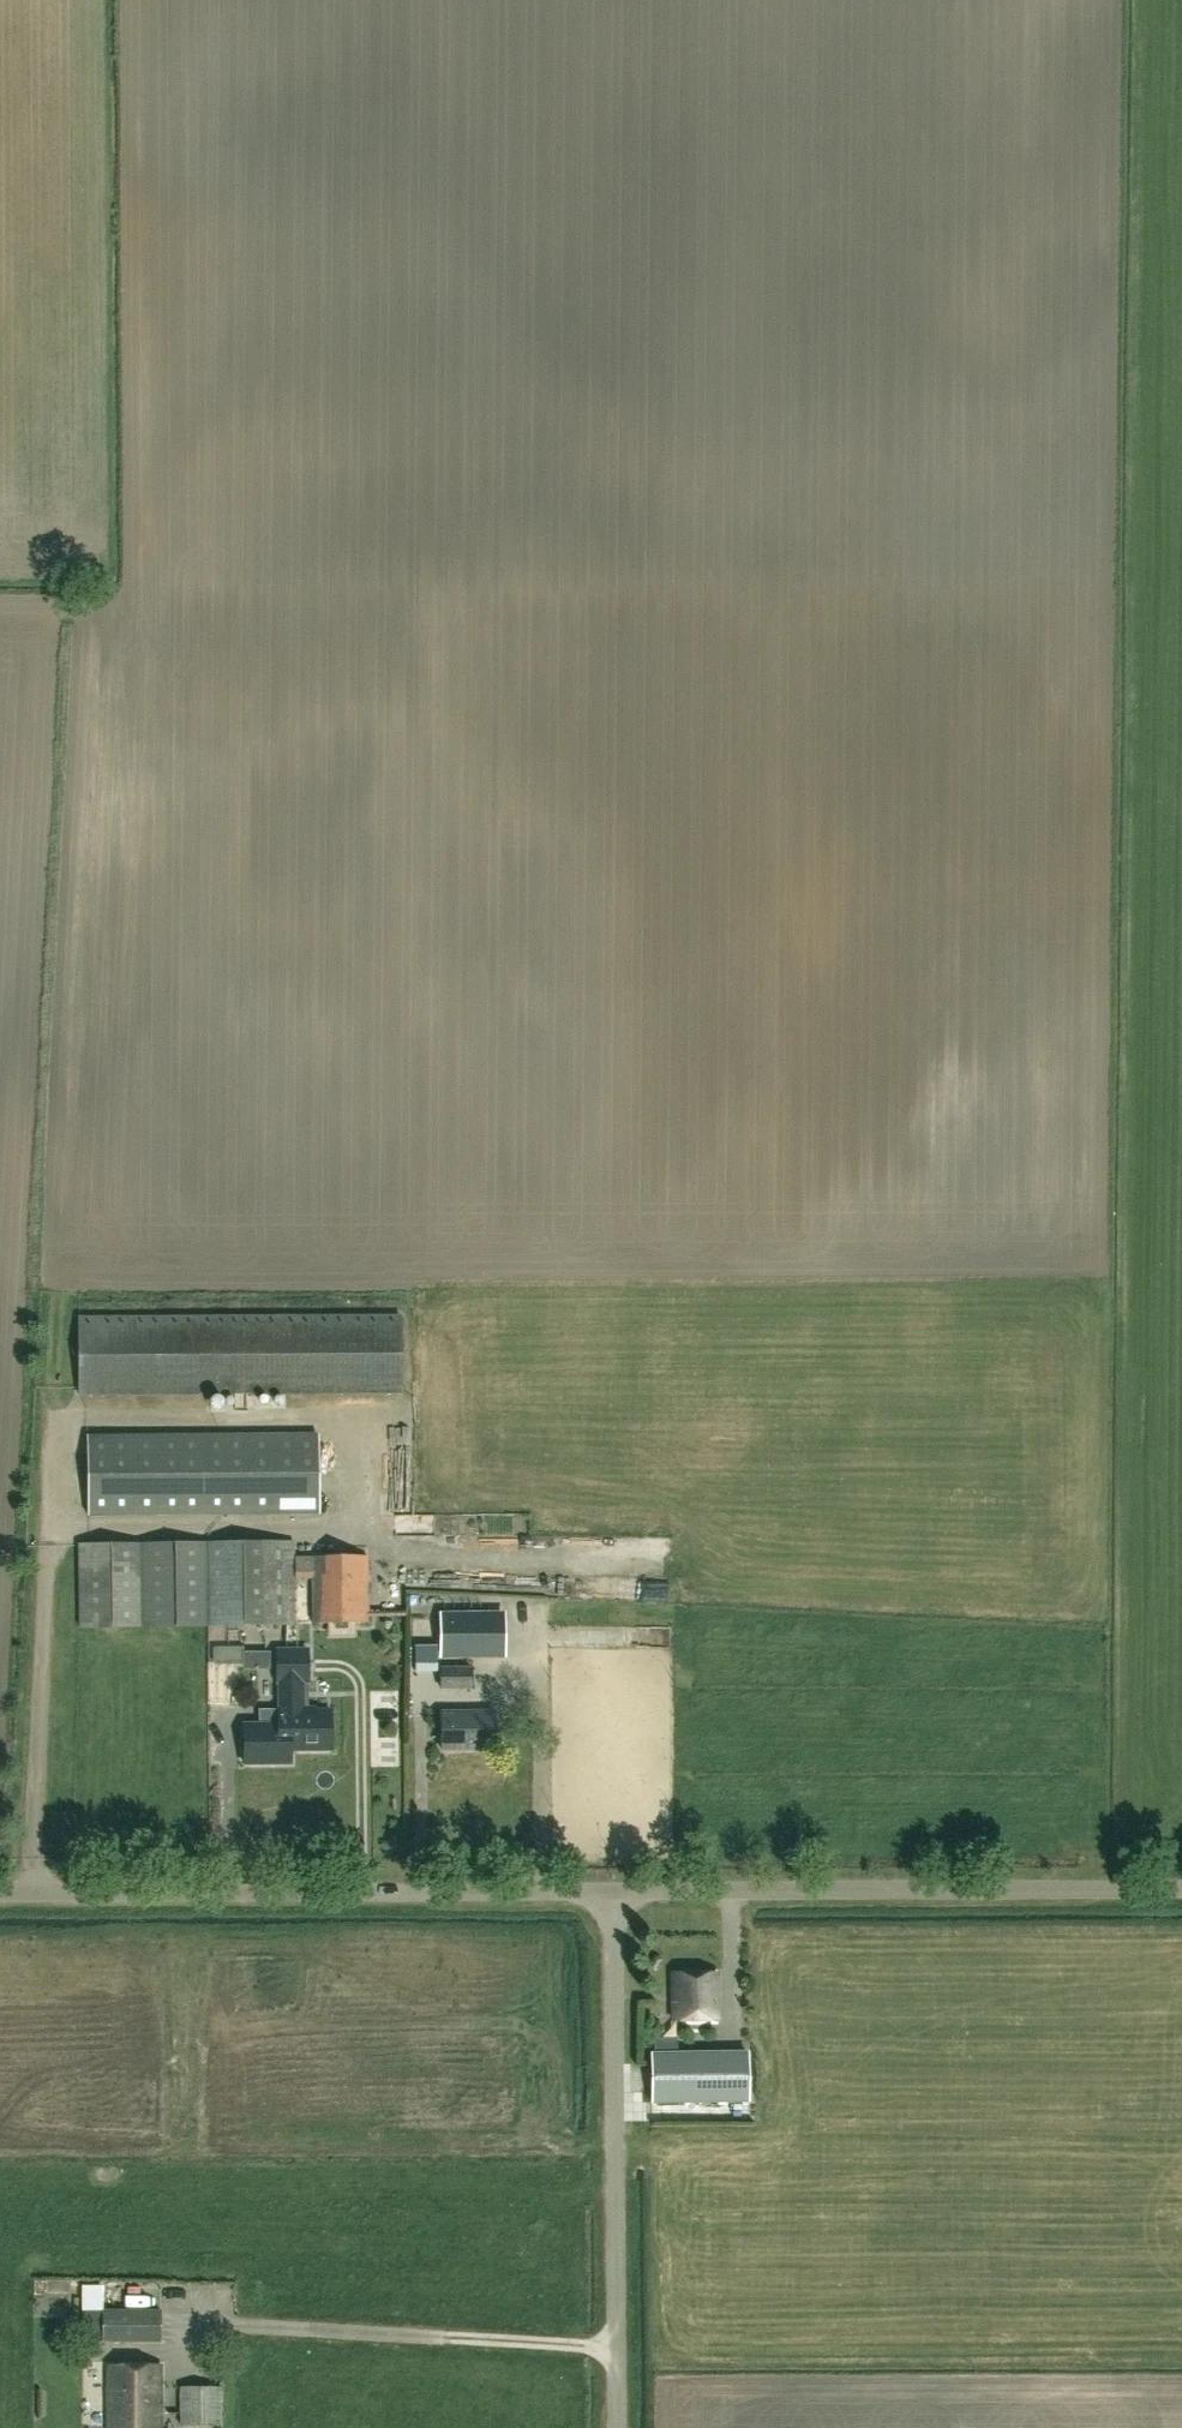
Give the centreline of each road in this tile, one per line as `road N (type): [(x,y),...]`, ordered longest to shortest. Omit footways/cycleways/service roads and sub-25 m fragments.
road 1 (unclassified): [(613,1890),(0,1890)]
road 2 (unclassified): [(1181,1889),(613,1890)]
road 3 (unclassified): [(619,2427),(613,1890)]

